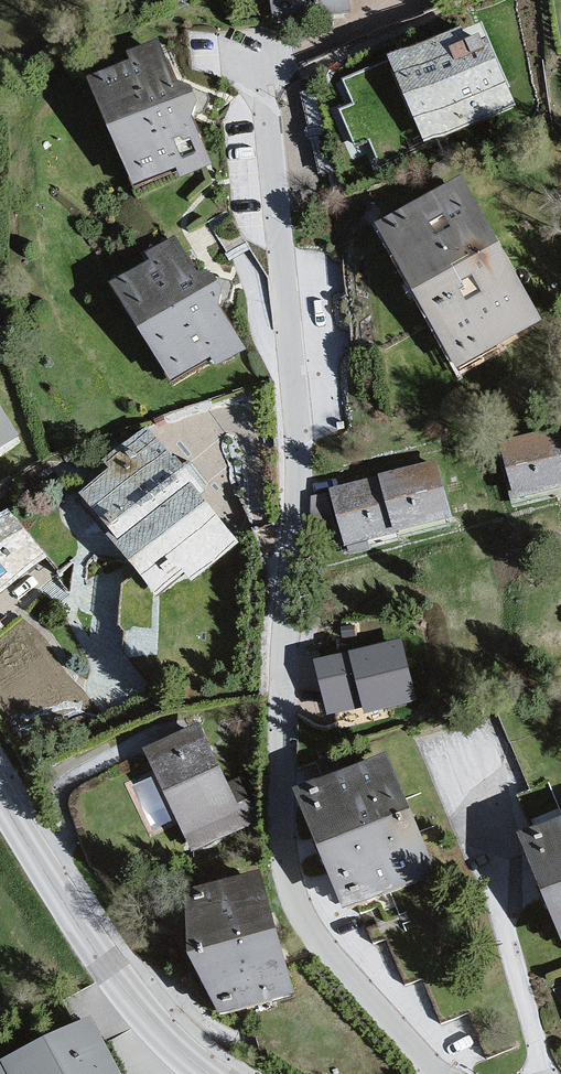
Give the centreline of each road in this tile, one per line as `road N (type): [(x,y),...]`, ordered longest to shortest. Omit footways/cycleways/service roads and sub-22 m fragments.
road 1 (residential): [(433,1073),(305,902),(290,838),(298,381),(263,76)]
road 2 (residential): [(0,798),(115,977),(207,1073)]

